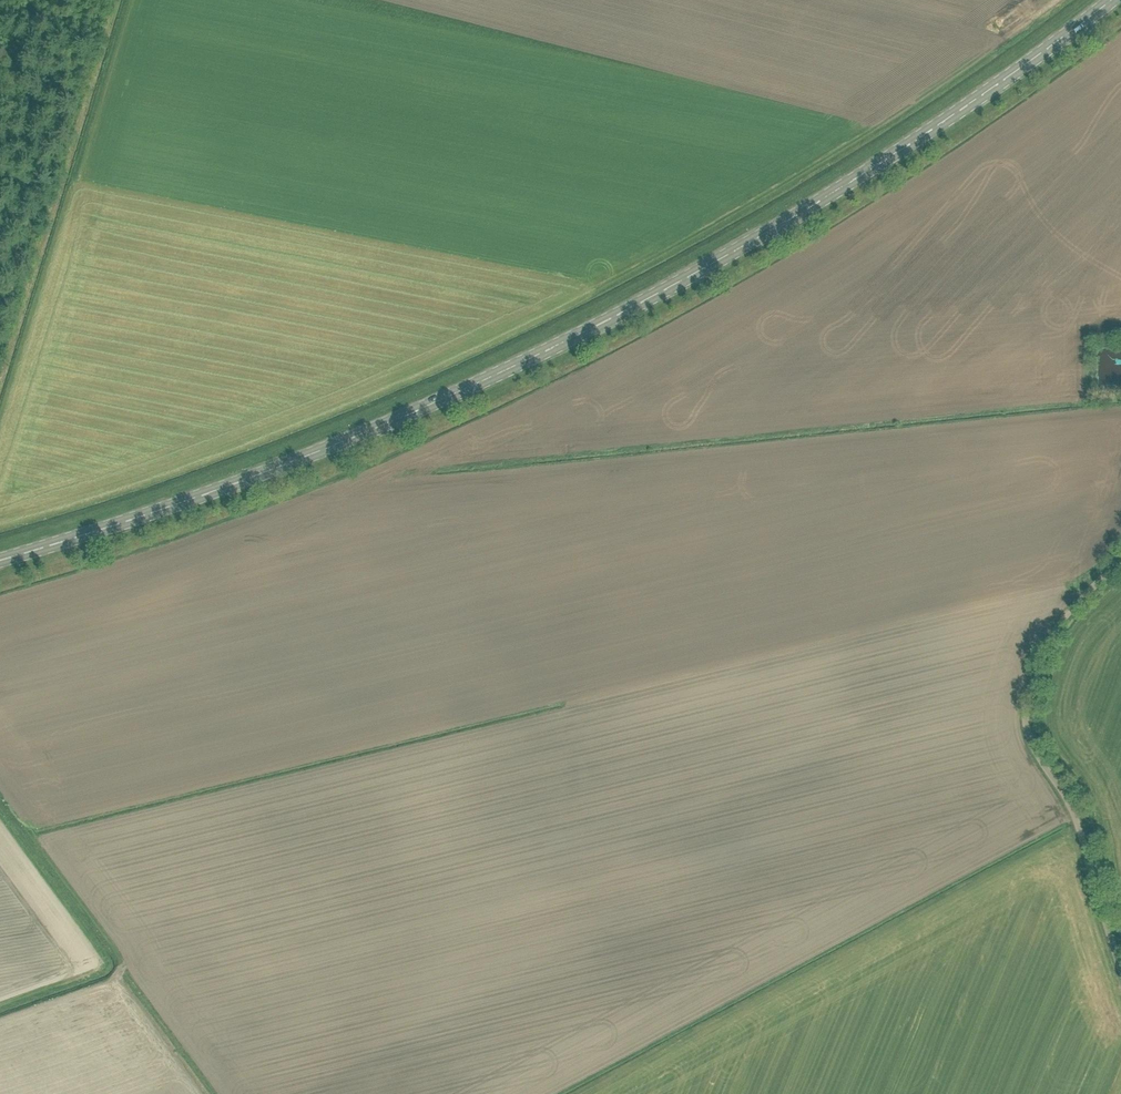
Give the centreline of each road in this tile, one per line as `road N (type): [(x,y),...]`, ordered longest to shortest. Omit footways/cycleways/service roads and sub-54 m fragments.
road 1 (primary): [(0,561),(347,440),(607,321),(922,137),(1114,0)]
road 2 (unclassified): [(1120,961),(1073,799),(1033,753),(1030,735),(1043,664),(1120,564)]

